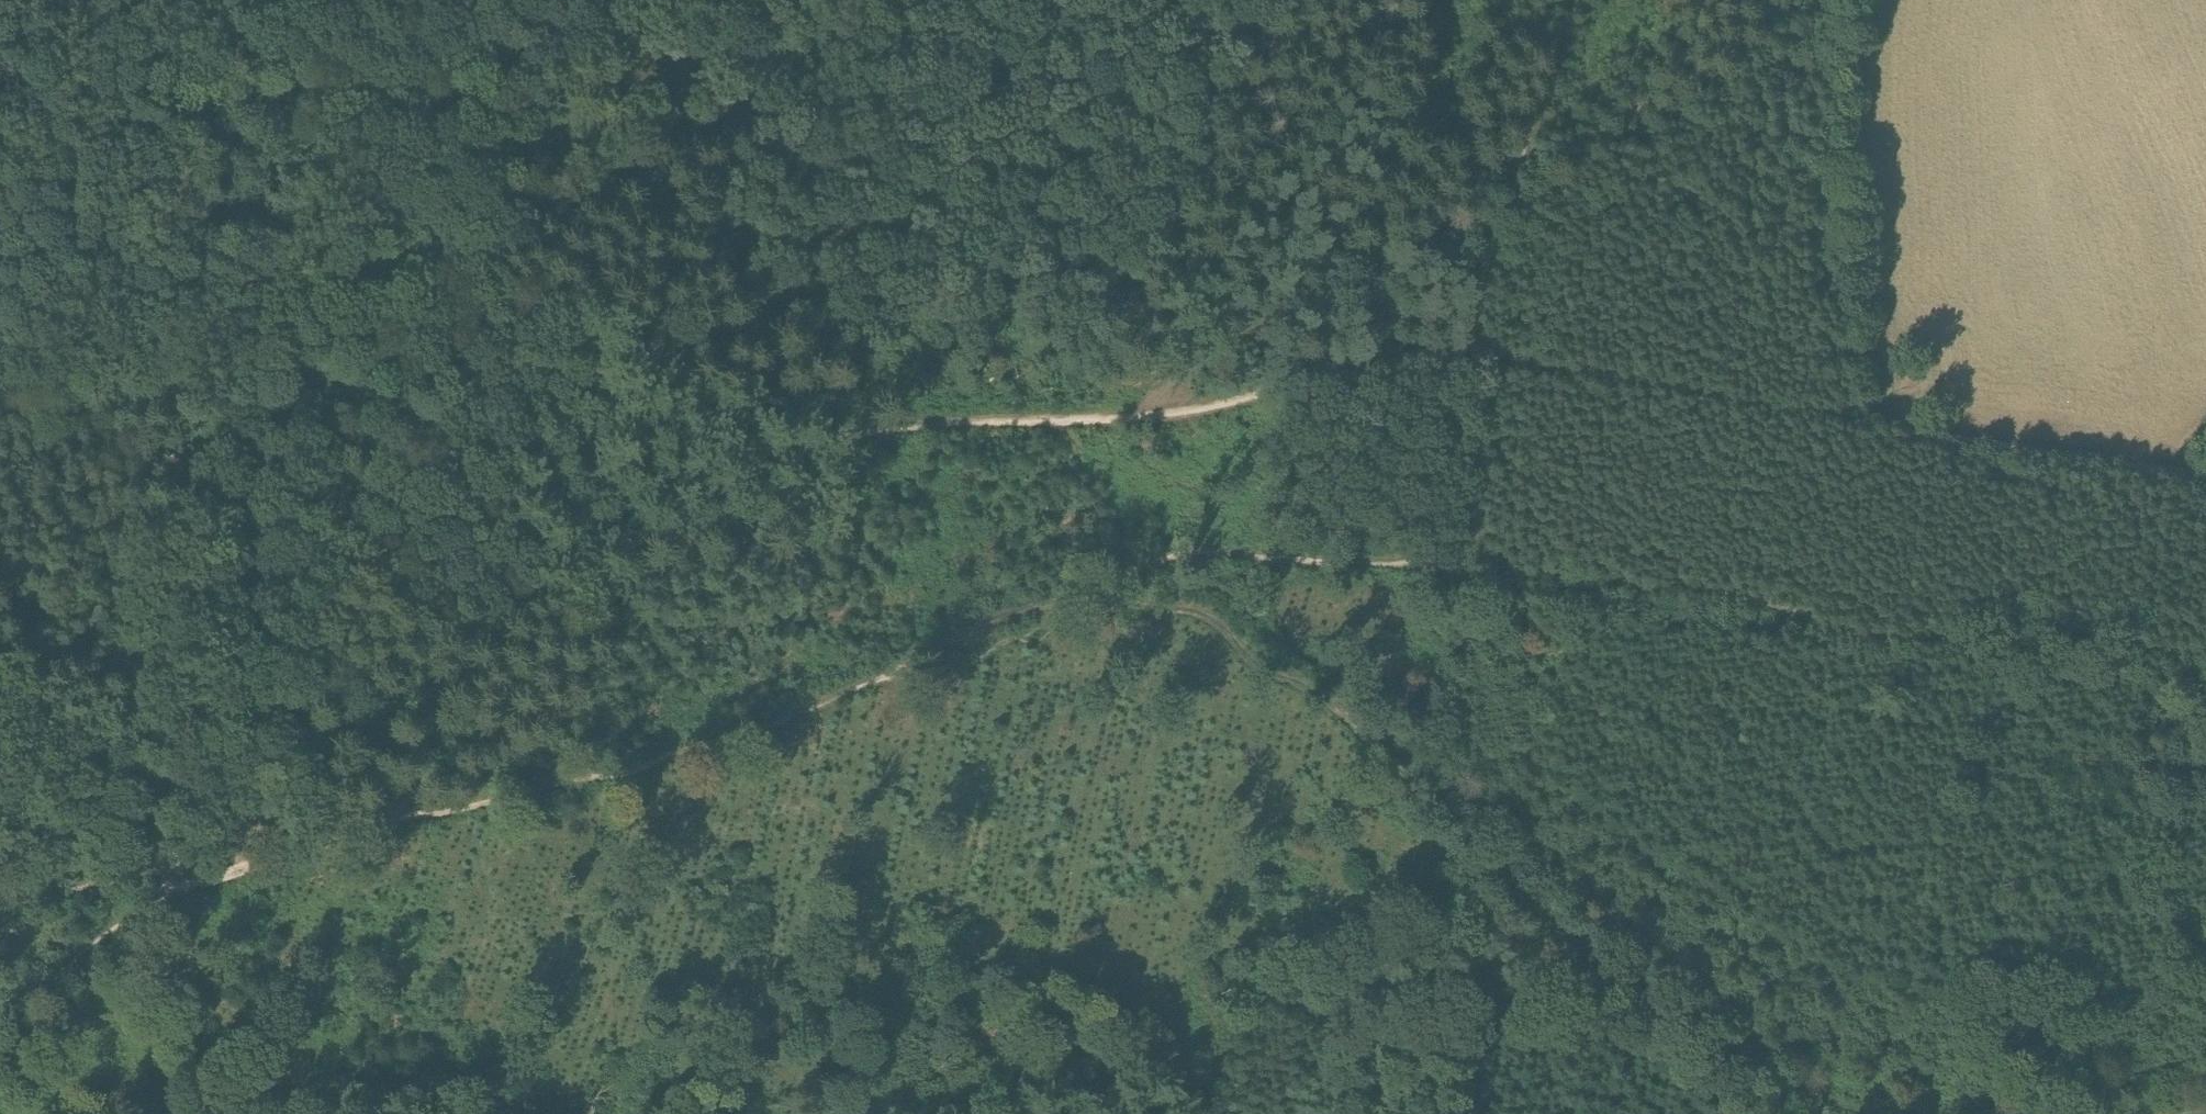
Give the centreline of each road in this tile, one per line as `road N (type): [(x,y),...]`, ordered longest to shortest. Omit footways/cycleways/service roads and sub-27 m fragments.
road 1 (track): [(505,303),(552,297),(591,303),(748,416),(816,436),(1168,412),(1466,360)]
road 2 (track): [(170,887),(293,858),(430,811),(606,781),(789,722),(994,621),(1085,596)]
road 3 (track): [(1909,1113),(1810,1090),(1734,1050),(1491,866),(1437,801),(1420,729),(1428,679),(1464,639)]
road 4 (track): [(4,384),(275,370),(505,303)]
road 5 (track): [(1168,412),(1296,301),(1357,218),(1446,0)]
road 6 (track): [(1085,596),(1218,622),(1242,657),(1317,693),(1437,801)]
road 7 (track): [(1466,360),(1878,423)]
road 8 (track): [(1466,360),(1517,158),(1569,0)]
road 9 (track): [(1878,423),(2205,476)]
road 10 (track): [(0,1022),(170,887)]
road 11 (track): [(1466,360),(1442,485),(1437,565)]

